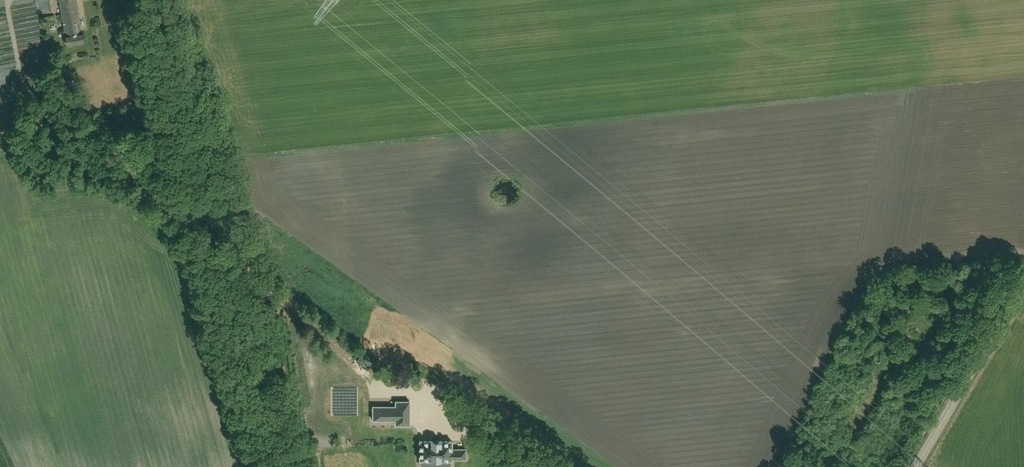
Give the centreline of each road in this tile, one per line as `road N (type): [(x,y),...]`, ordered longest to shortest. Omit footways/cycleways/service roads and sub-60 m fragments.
road 1 (track): [(292,466),(246,236),(207,94),(169,0)]
road 2 (unclassified): [(917,466),(1023,284)]

